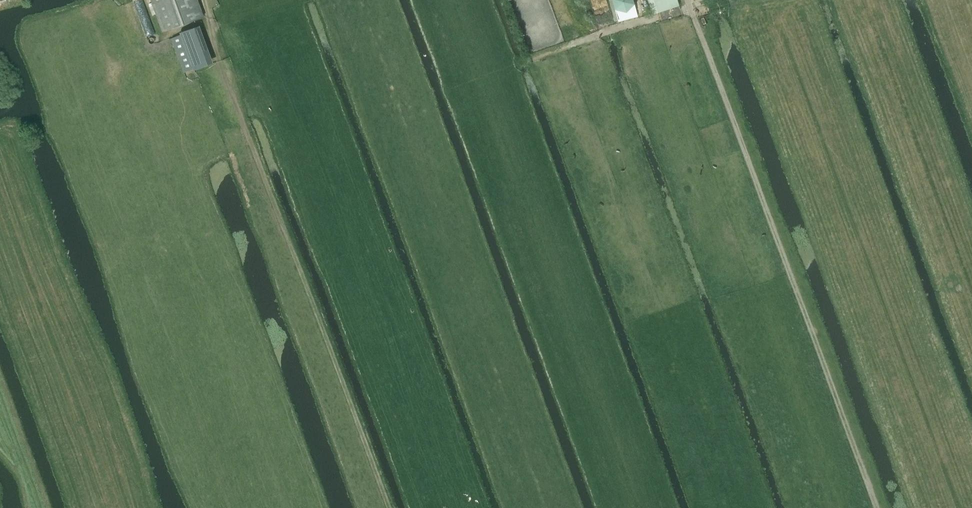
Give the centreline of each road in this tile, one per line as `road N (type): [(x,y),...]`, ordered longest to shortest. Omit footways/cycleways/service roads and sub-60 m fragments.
road 1 (track): [(877,507),(689,0)]

